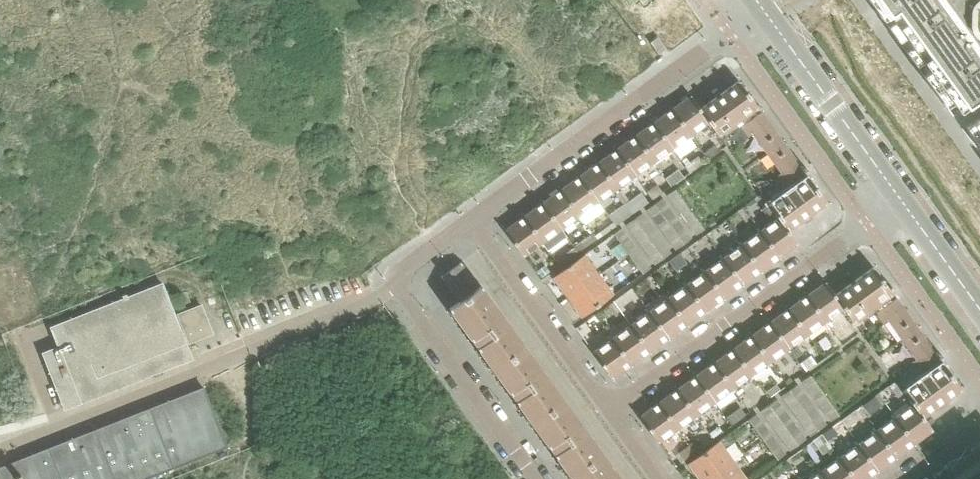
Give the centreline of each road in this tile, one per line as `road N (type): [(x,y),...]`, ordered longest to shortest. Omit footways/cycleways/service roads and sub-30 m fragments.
road 1 (residential): [(609,410),(899,201)]
road 2 (residential): [(542,478),(401,287),(409,266),(472,220)]
road 3 (residential): [(472,220),(730,34)]
road 4 (residential): [(609,410),(472,220)]
road 5 (residential): [(765,14),(899,201)]
road 6 (residential): [(899,201),(979,313)]

